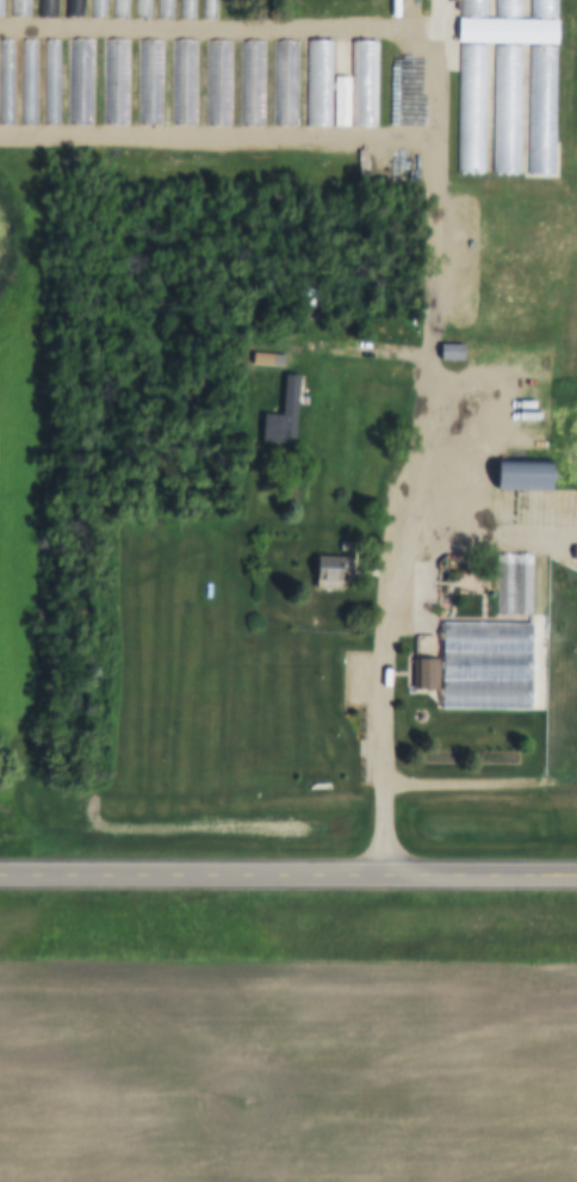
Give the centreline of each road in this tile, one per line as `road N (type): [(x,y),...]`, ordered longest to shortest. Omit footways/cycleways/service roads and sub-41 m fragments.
road 1 (primary): [(0,877),(576,878)]

